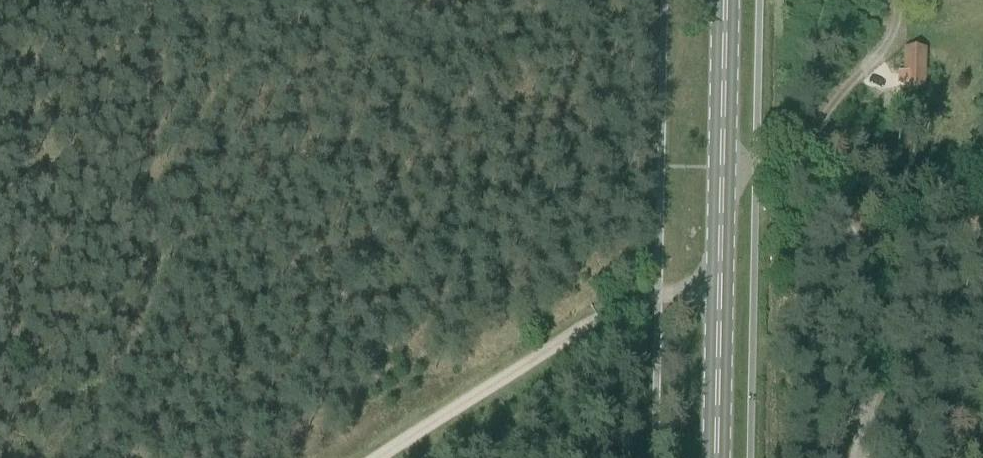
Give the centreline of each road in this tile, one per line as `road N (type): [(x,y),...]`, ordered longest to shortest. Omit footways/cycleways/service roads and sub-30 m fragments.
road 1 (track): [(93,457),(130,324),(151,186),(149,0)]
road 2 (primary): [(719,457),(726,0)]
road 3 (track): [(378,457),(569,331),(657,293),(721,292)]

